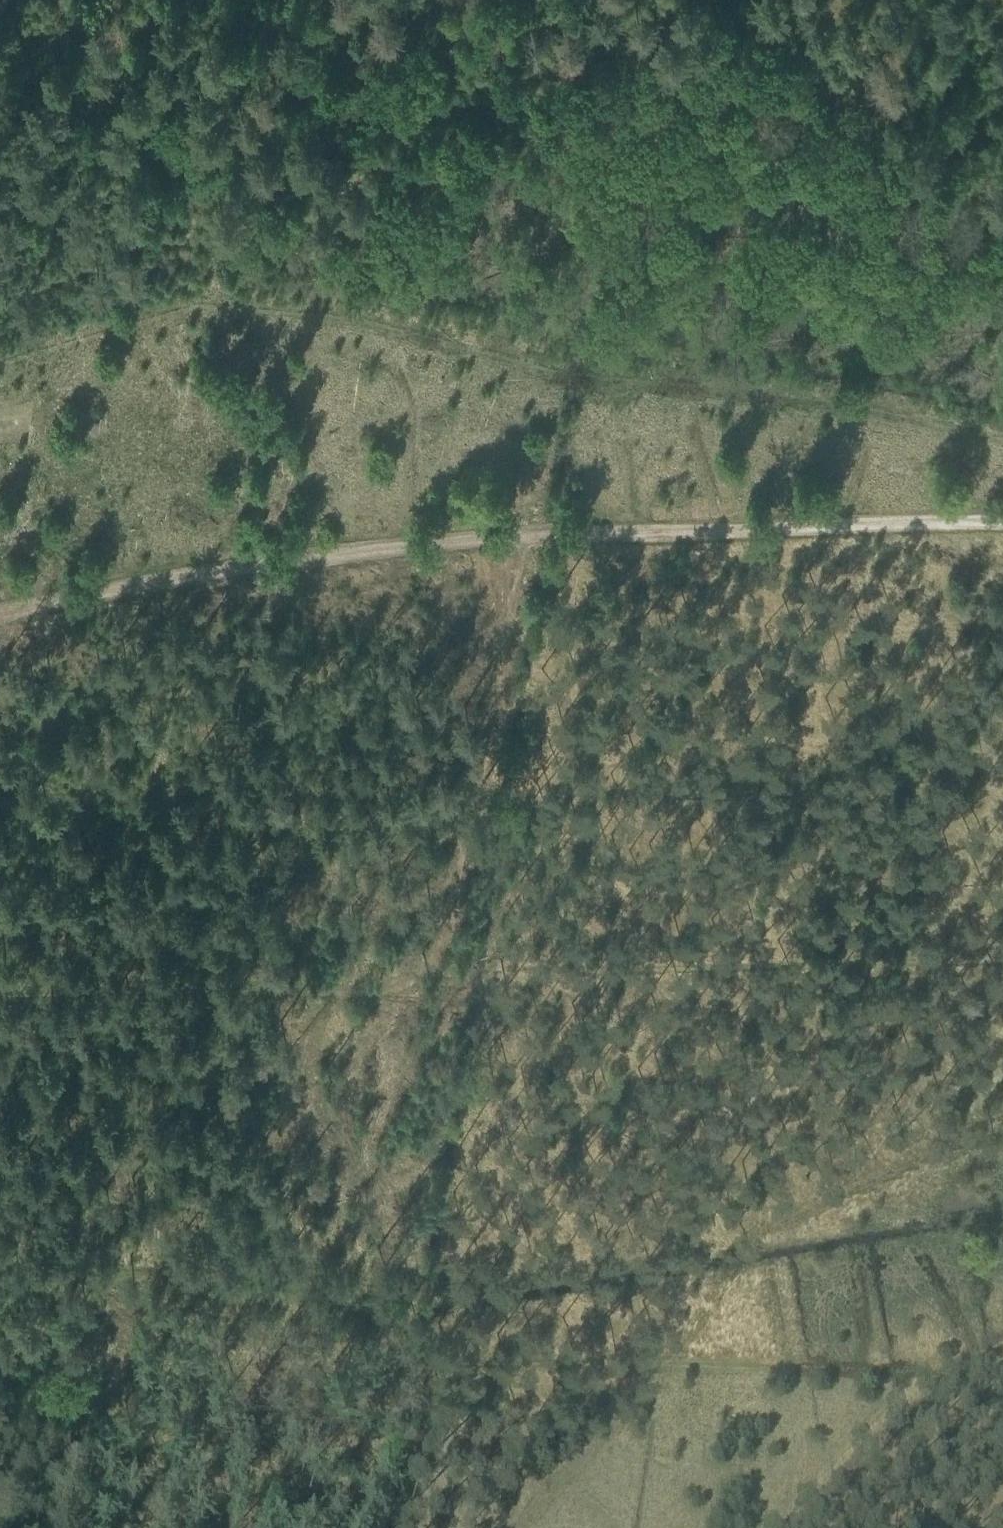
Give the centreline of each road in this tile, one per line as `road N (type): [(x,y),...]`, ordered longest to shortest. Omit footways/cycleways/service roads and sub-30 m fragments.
road 1 (track): [(0,1438),(45,1399),(91,1302),(127,1277),(343,1303),(459,1363),(1002,1377)]
road 2 (track): [(523,539),(503,625),(487,798),(456,835),(453,915),(412,980),(384,990),(301,994),(0,995)]
road 3 (track): [(0,618),(314,558),(523,539)]
road 4 (track): [(569,538),(1002,526)]

